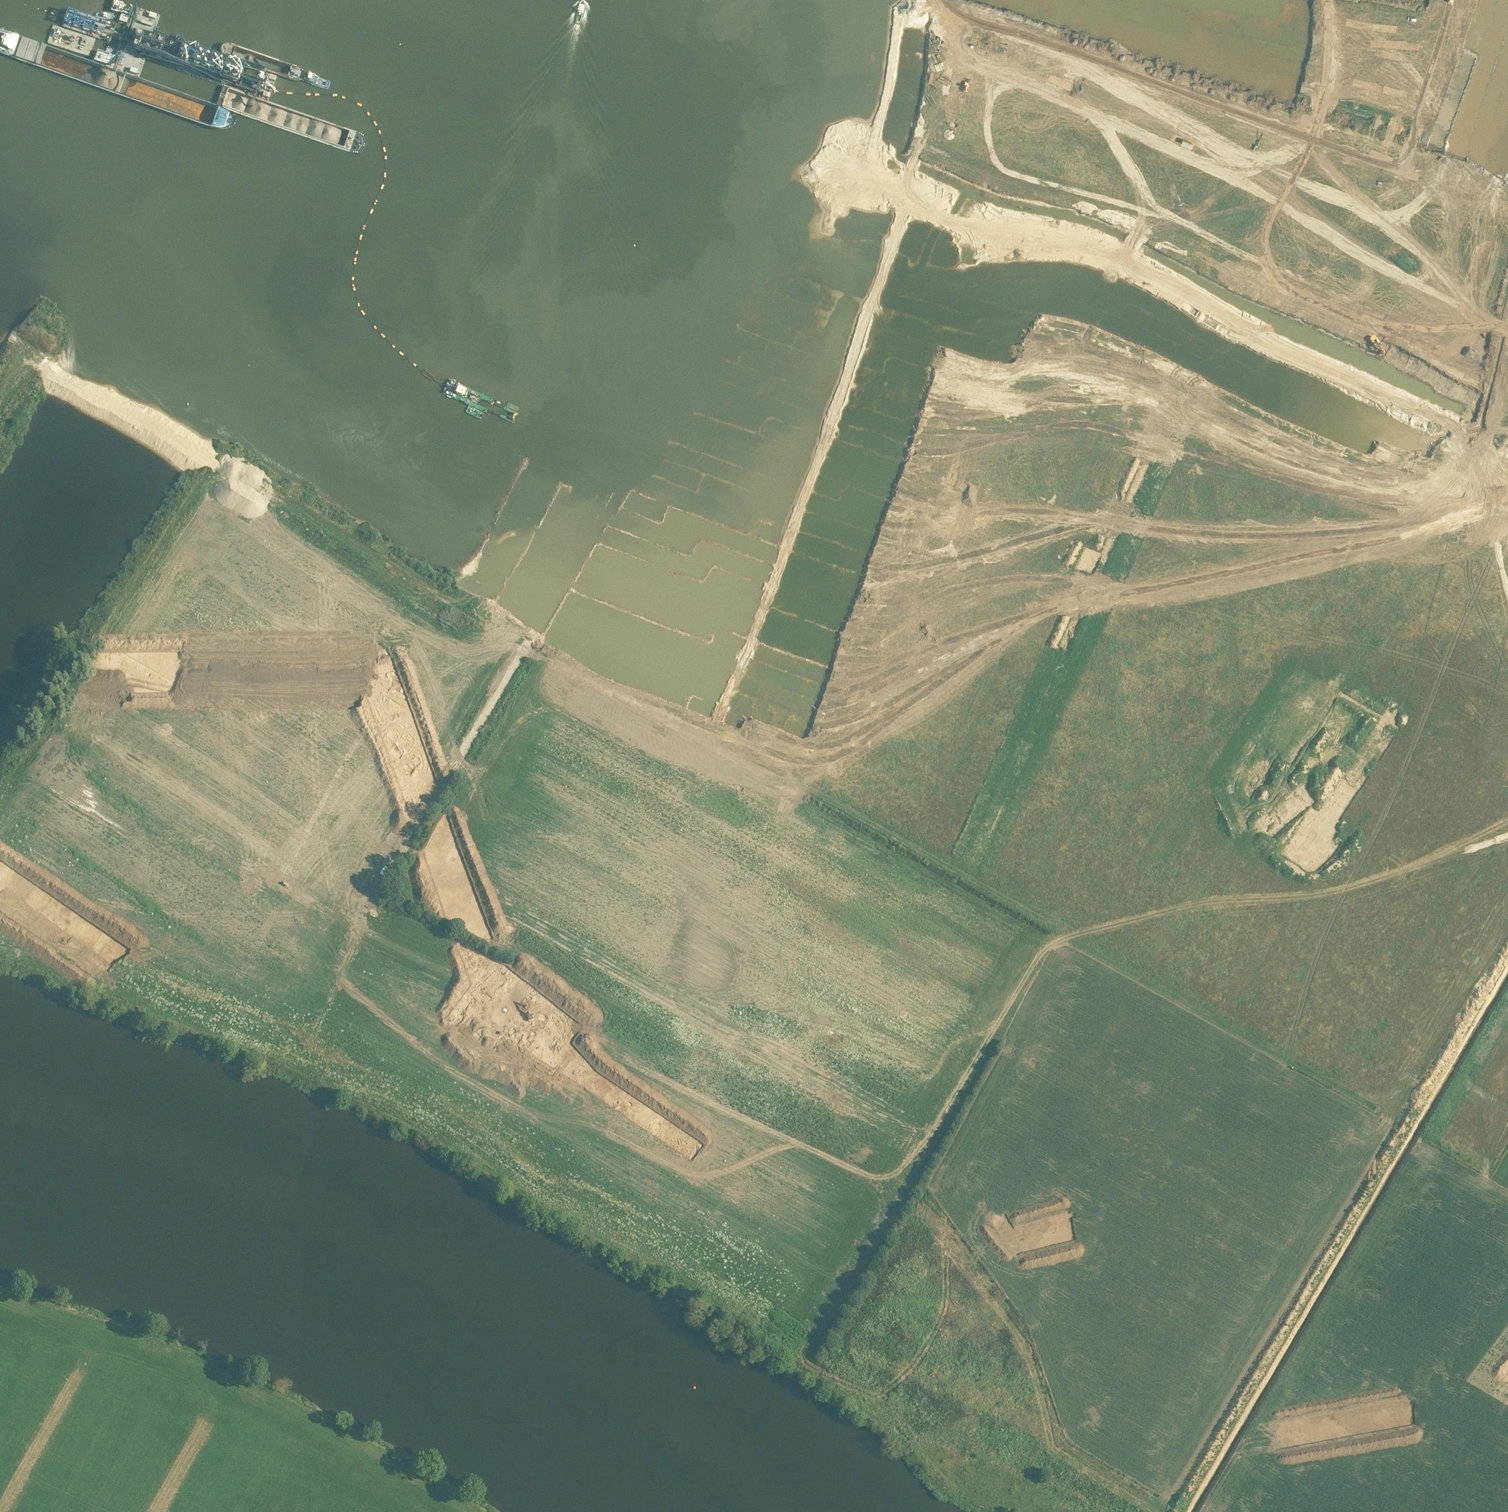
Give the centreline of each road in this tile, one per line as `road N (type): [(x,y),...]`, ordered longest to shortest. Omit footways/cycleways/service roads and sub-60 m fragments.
road 1 (track): [(1507,764),(1451,742),(1428,747),(1139,1227),(1008,1378),(978,1383),(844,1324),(539,1139),(544,1111),(705,763),(708,738),(527,650),(479,648),(229,502),(212,465),(46,374),(24,377),(0,414)]
road 2 (track): [(585,1021),(837,1127),(1139,1227)]
road 3 (track): [(837,1127),(796,1188),(761,1275)]

